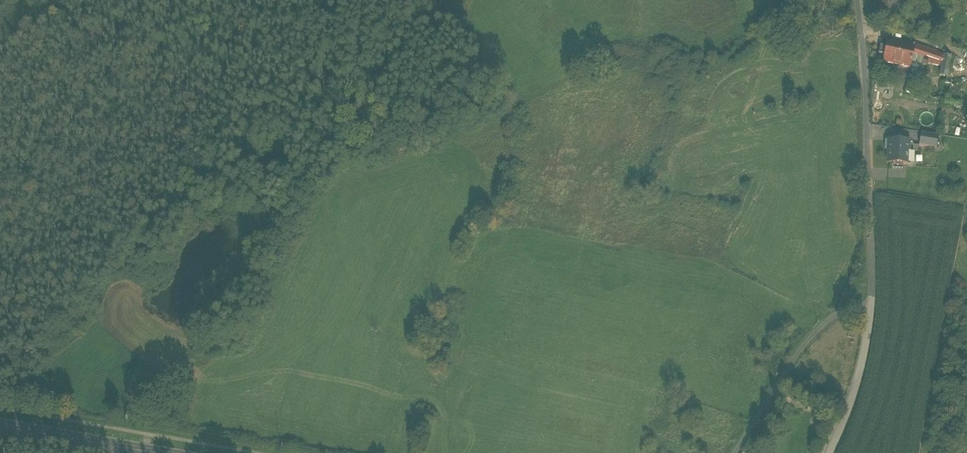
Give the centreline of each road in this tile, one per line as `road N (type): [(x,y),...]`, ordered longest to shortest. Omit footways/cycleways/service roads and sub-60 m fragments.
road 1 (residential): [(856,0),(867,125),(869,309)]
road 2 (residential): [(735,452),(817,335),(850,310),(869,309)]
road 3 (secondary): [(151,452),(0,427)]
road 4 (residential): [(869,309),(847,416),(829,452)]

